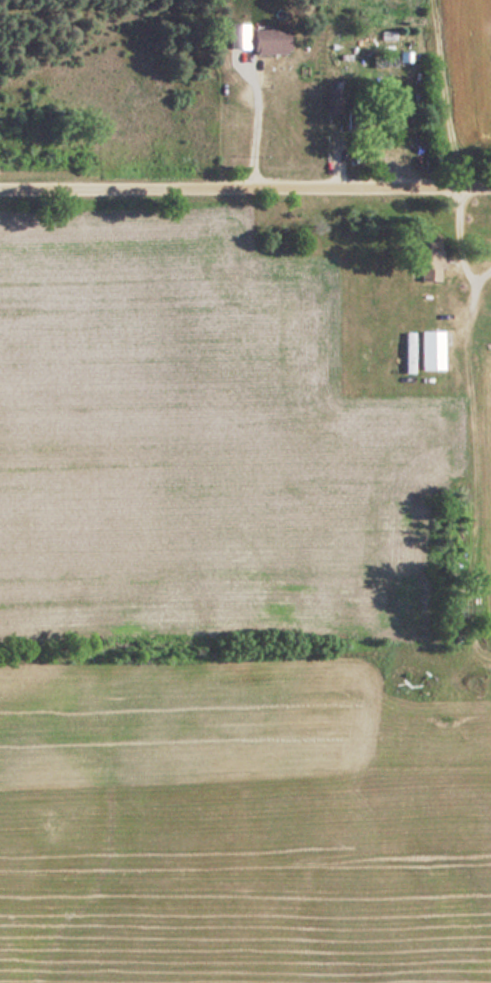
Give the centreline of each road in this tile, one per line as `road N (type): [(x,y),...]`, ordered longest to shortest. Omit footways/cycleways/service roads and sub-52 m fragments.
road 1 (residential): [(0,192),(490,188)]

